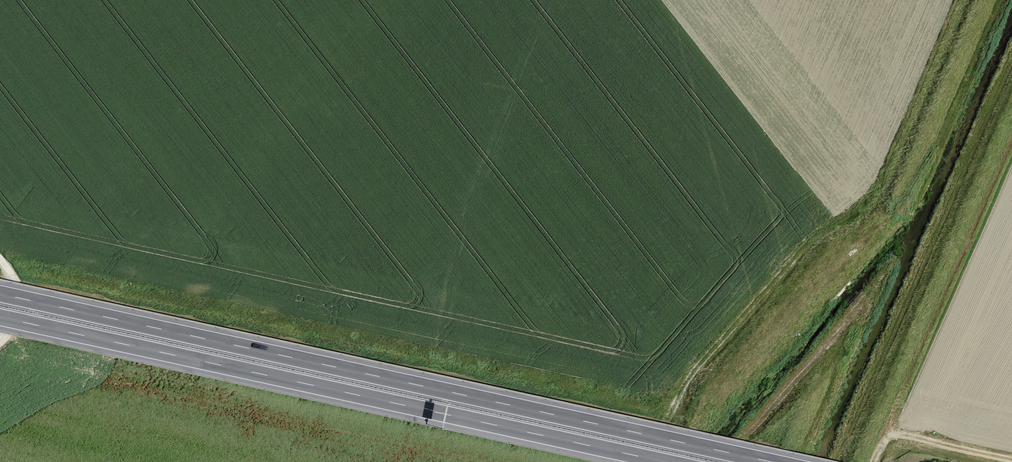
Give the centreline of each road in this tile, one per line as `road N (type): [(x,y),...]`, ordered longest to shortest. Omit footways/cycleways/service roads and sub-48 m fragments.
road 1 (motorway): [(771,461),(0,294)]
road 2 (motorway): [(0,317),(664,461)]
road 3 (track): [(873,461),(887,440),(902,434),(1011,458)]

